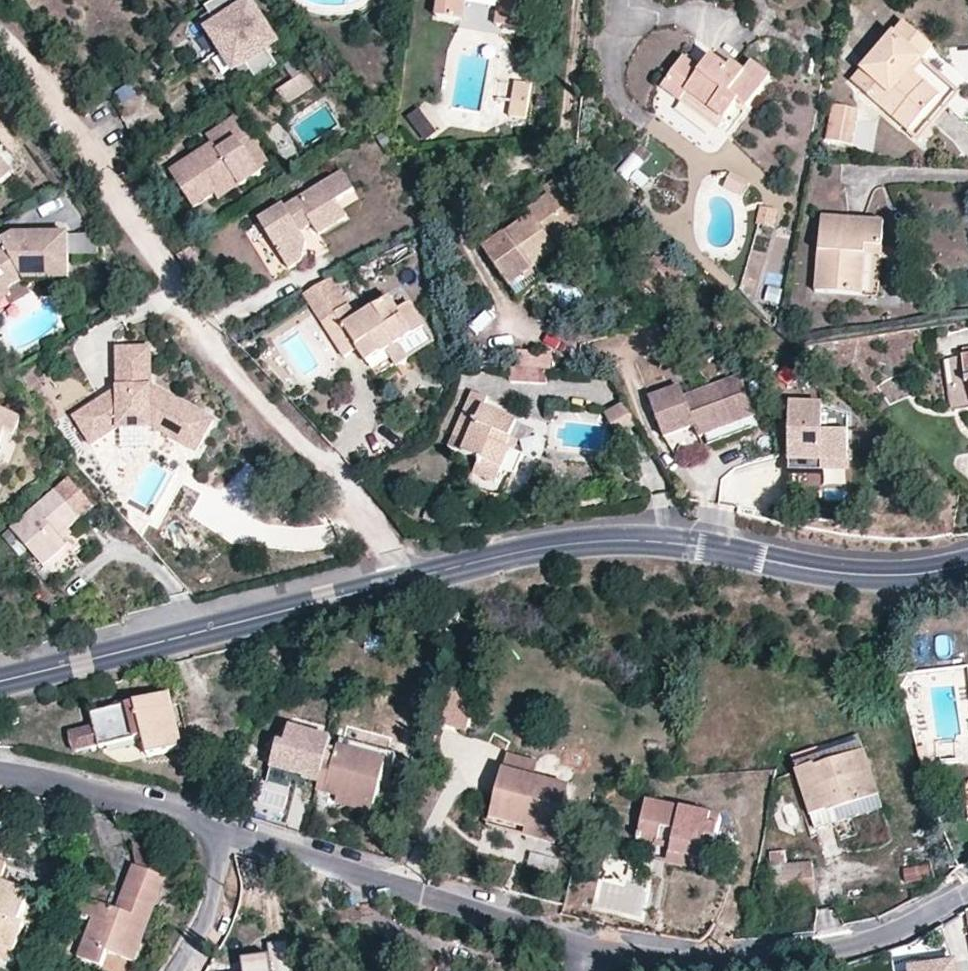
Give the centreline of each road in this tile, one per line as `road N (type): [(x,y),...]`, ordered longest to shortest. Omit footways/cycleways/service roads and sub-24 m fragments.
road 1 (residential): [(407,579),(341,468),(290,432),(219,346),(0,29)]
road 2 (tertiary): [(967,563),(839,574),(668,541),(590,541),(407,579)]
road 3 (tertiary): [(407,579),(0,677)]
road 4 (residential): [(967,897),(828,949),(698,959),(579,950)]
road 5 (residential): [(579,950),(229,832)]
road 6 (residential): [(229,832),(0,775)]
road 7 (residential): [(229,832),(222,885),(178,970)]

